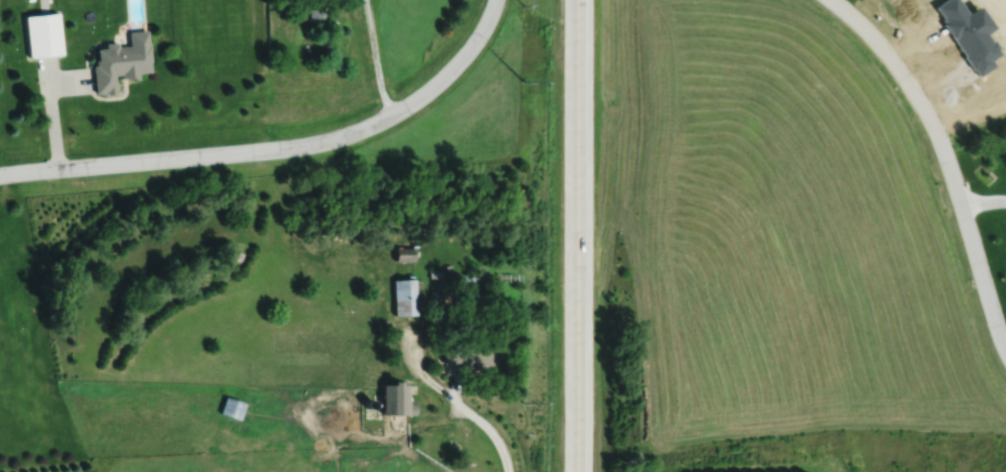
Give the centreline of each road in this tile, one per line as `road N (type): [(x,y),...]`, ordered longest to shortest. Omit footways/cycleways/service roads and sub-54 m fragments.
road 1 (residential): [(493,0),(472,43),(430,88),(353,134),(282,150),(0,178)]
road 2 (secondary): [(577,471),(575,0)]
road 3 (residential): [(827,0),(879,46),(928,117),(1005,352)]

